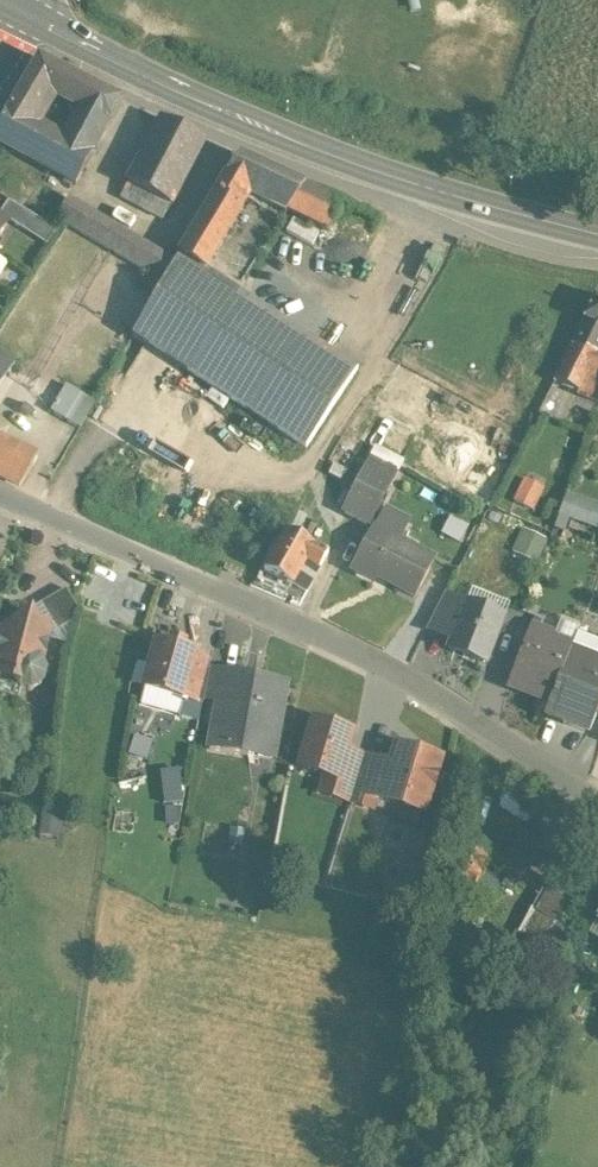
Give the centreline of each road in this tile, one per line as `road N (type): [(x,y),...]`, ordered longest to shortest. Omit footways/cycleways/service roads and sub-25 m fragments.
road 1 (residential): [(0,511),(415,691),(597,799)]
road 2 (secondary): [(597,234),(300,143),(23,10)]

